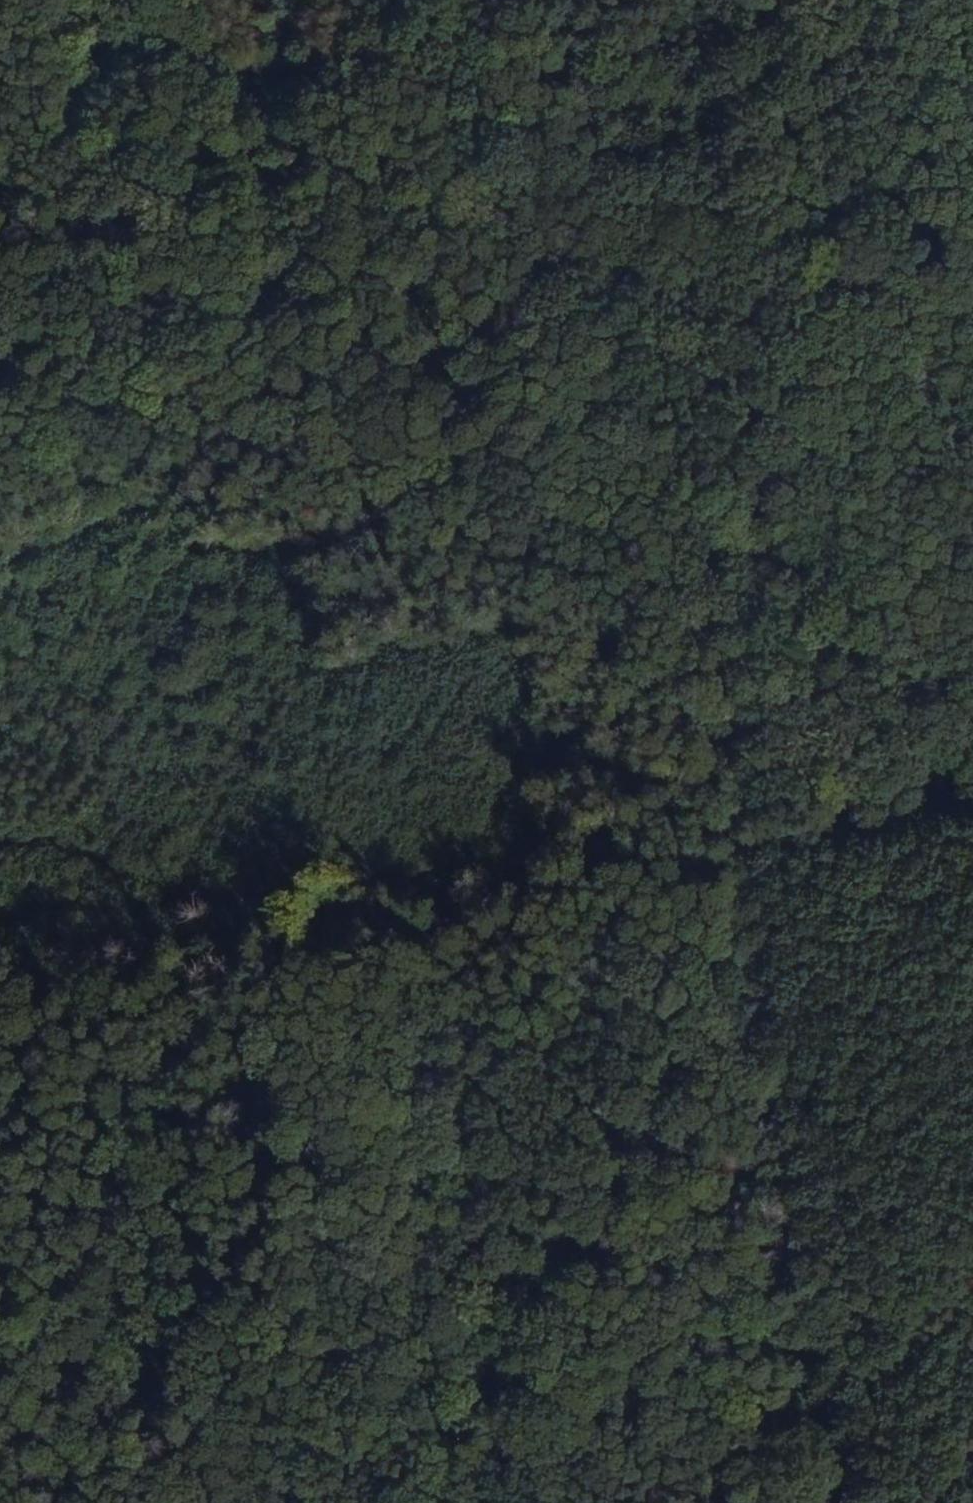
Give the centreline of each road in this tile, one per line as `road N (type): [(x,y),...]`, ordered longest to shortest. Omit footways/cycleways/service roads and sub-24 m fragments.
road 1 (track): [(708,828),(572,0)]
road 2 (track): [(708,828),(829,1502)]

